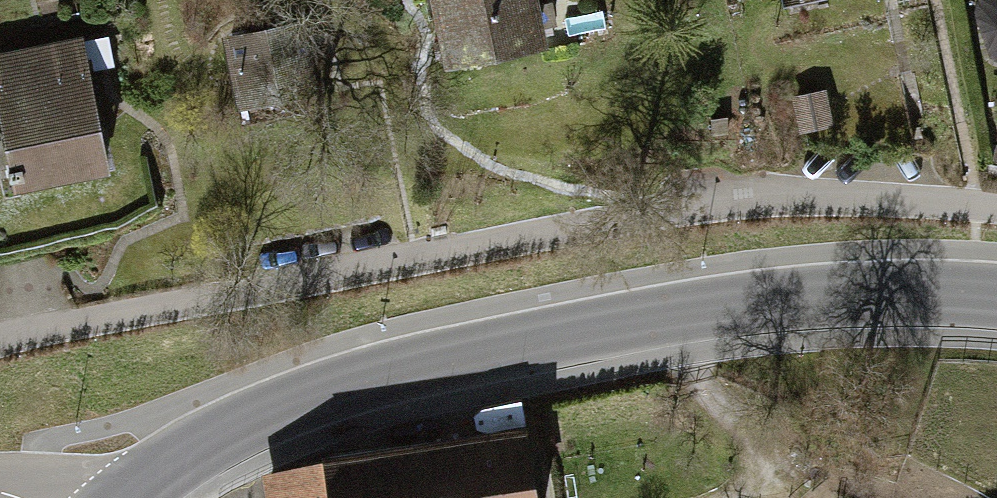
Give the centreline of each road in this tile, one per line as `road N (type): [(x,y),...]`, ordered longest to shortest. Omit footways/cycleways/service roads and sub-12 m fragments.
road 1 (residential): [(996,207),(809,196),(363,256),(0,330)]
road 2 (tertiary): [(996,300),(763,307),(400,372),(184,457),(142,497)]

